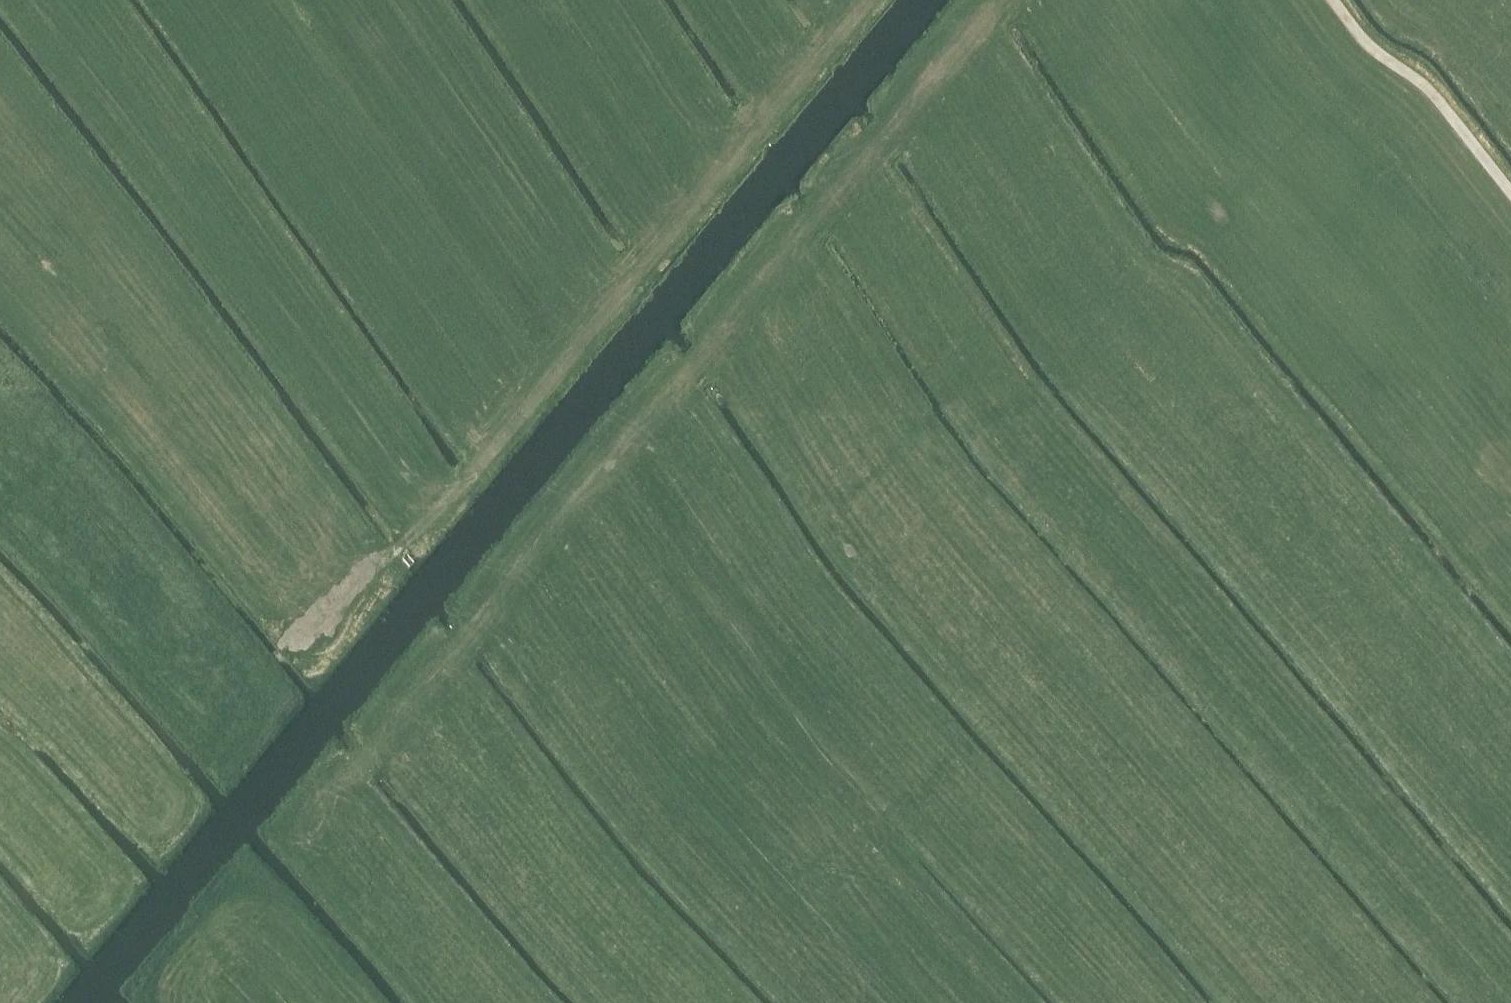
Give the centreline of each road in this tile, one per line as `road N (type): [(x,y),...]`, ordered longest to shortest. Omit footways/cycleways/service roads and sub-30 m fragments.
road 1 (track): [(861,0),(458,485)]
road 2 (track): [(1333,0),(1361,40),(1440,100),(1510,191)]

